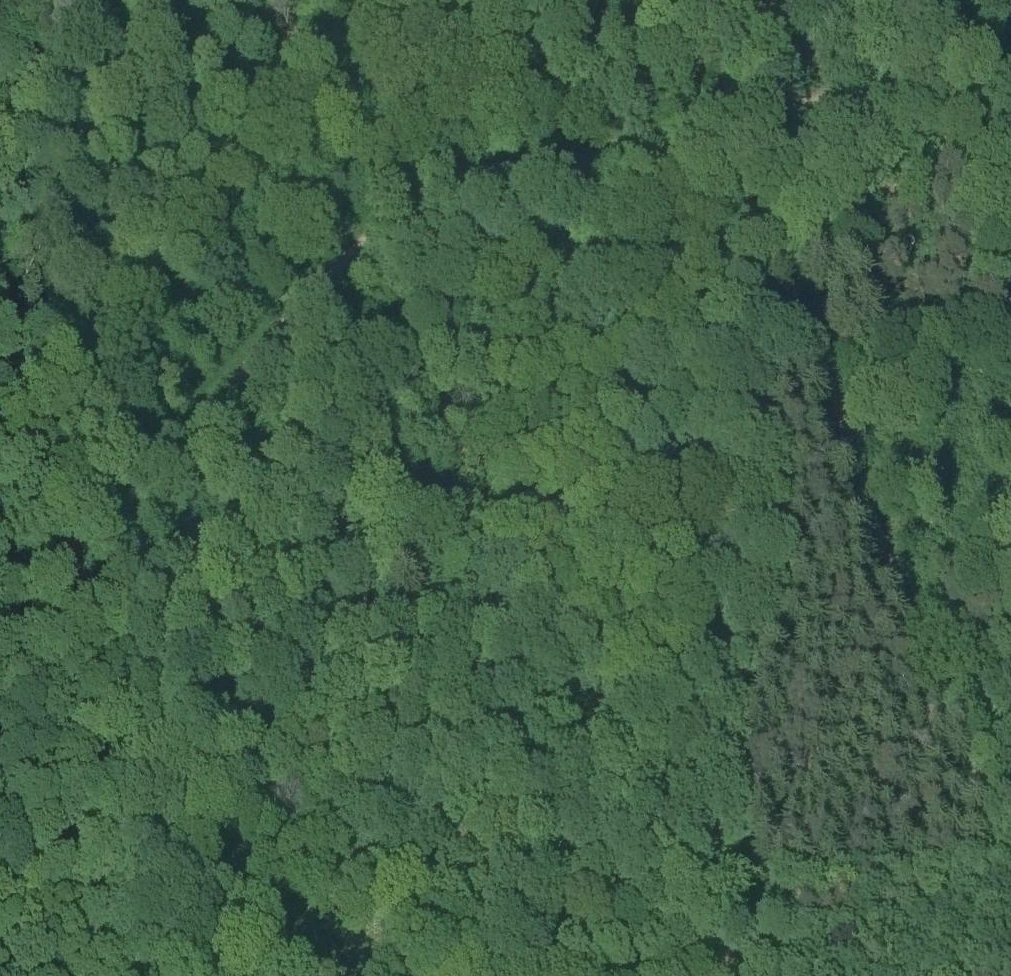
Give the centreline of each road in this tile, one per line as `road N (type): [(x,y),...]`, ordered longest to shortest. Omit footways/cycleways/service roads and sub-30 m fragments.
road 1 (track): [(0,585),(84,545),(128,512),(222,389),(397,210),(454,186),(701,154)]
road 2 (track): [(1010,693),(942,656),(914,621),(804,328),(701,154)]
road 3 (track): [(701,154),(771,0)]

